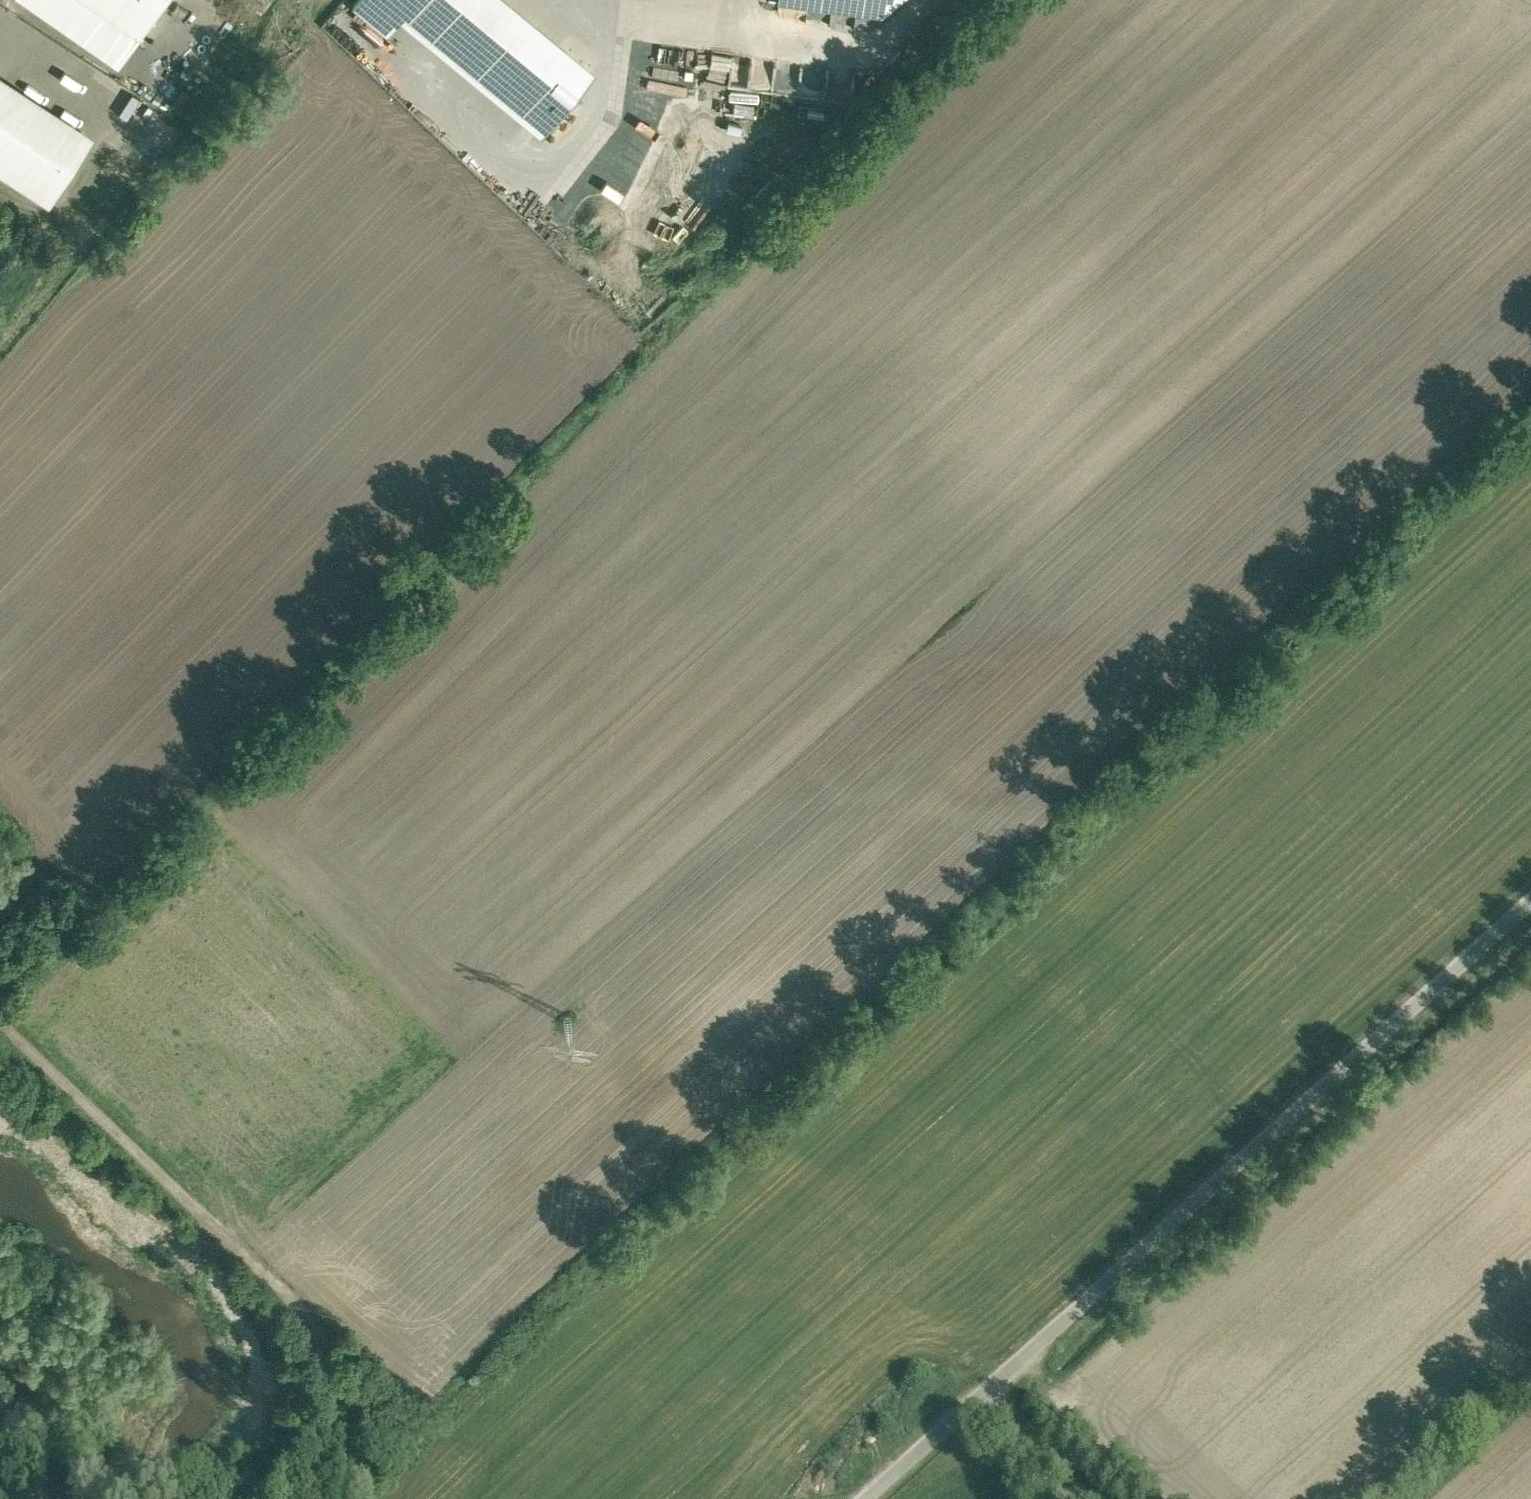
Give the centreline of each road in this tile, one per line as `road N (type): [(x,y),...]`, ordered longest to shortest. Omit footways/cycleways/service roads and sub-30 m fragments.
road 1 (unclassified): [(982,1395),(1530,897)]
road 2 (unclassified): [(866,1498),(982,1395)]
road 3 (unclassified): [(1089,1498),(982,1395)]

